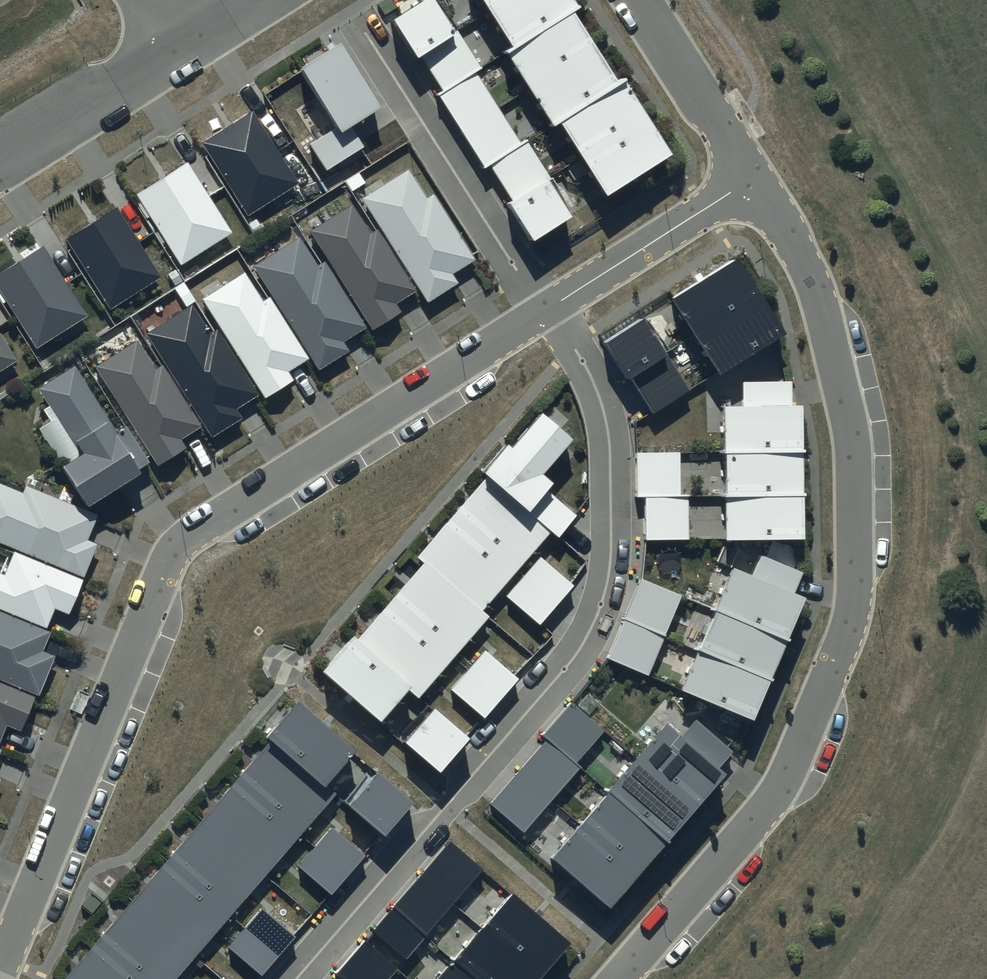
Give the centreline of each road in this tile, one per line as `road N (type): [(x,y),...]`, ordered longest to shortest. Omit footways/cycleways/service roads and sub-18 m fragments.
road 1 (residential): [(756,179),(810,271),(844,386),(855,454),(854,602),(774,794),(616,978)]
road 2 (residential): [(547,309),(175,548),(0,963)]
road 3 (residential): [(547,309),(577,345),(606,413),(612,554),(603,599),(588,638),(557,678),(297,978)]
road 4 (residential): [(369,37),(547,309)]
road 5 (residential): [(756,179),(547,309)]
road 6 (residential): [(641,0),(756,179)]
road 7 (residential): [(0,160),(177,44)]

